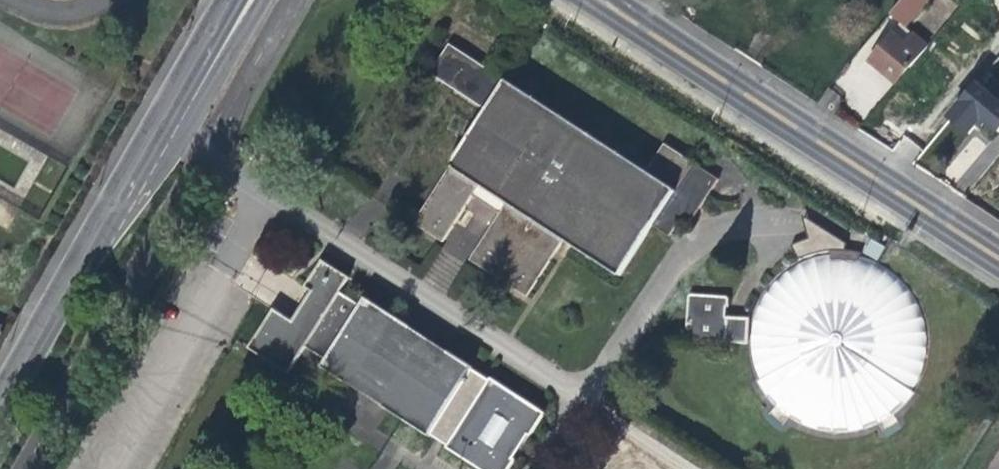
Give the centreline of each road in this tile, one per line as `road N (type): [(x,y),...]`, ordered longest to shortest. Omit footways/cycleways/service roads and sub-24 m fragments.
road 1 (tertiary): [(614,0),(998,251)]
road 2 (residential): [(0,390),(217,0)]

